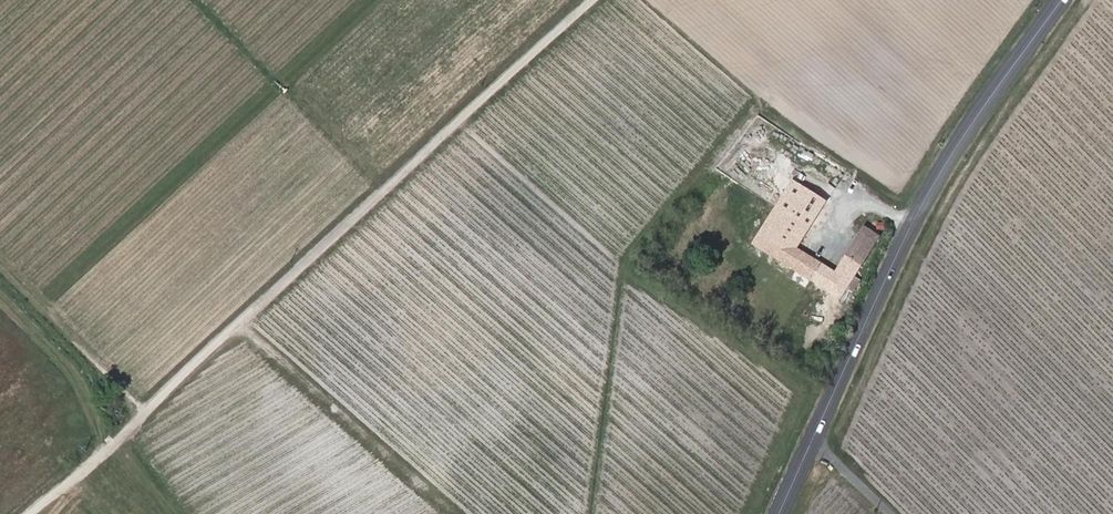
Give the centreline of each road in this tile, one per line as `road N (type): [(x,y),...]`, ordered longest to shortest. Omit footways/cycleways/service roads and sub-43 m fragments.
road 1 (track): [(591,0),(135,425),(28,513)]
road 2 (secondary): [(814,435),(940,174),(1061,0)]

